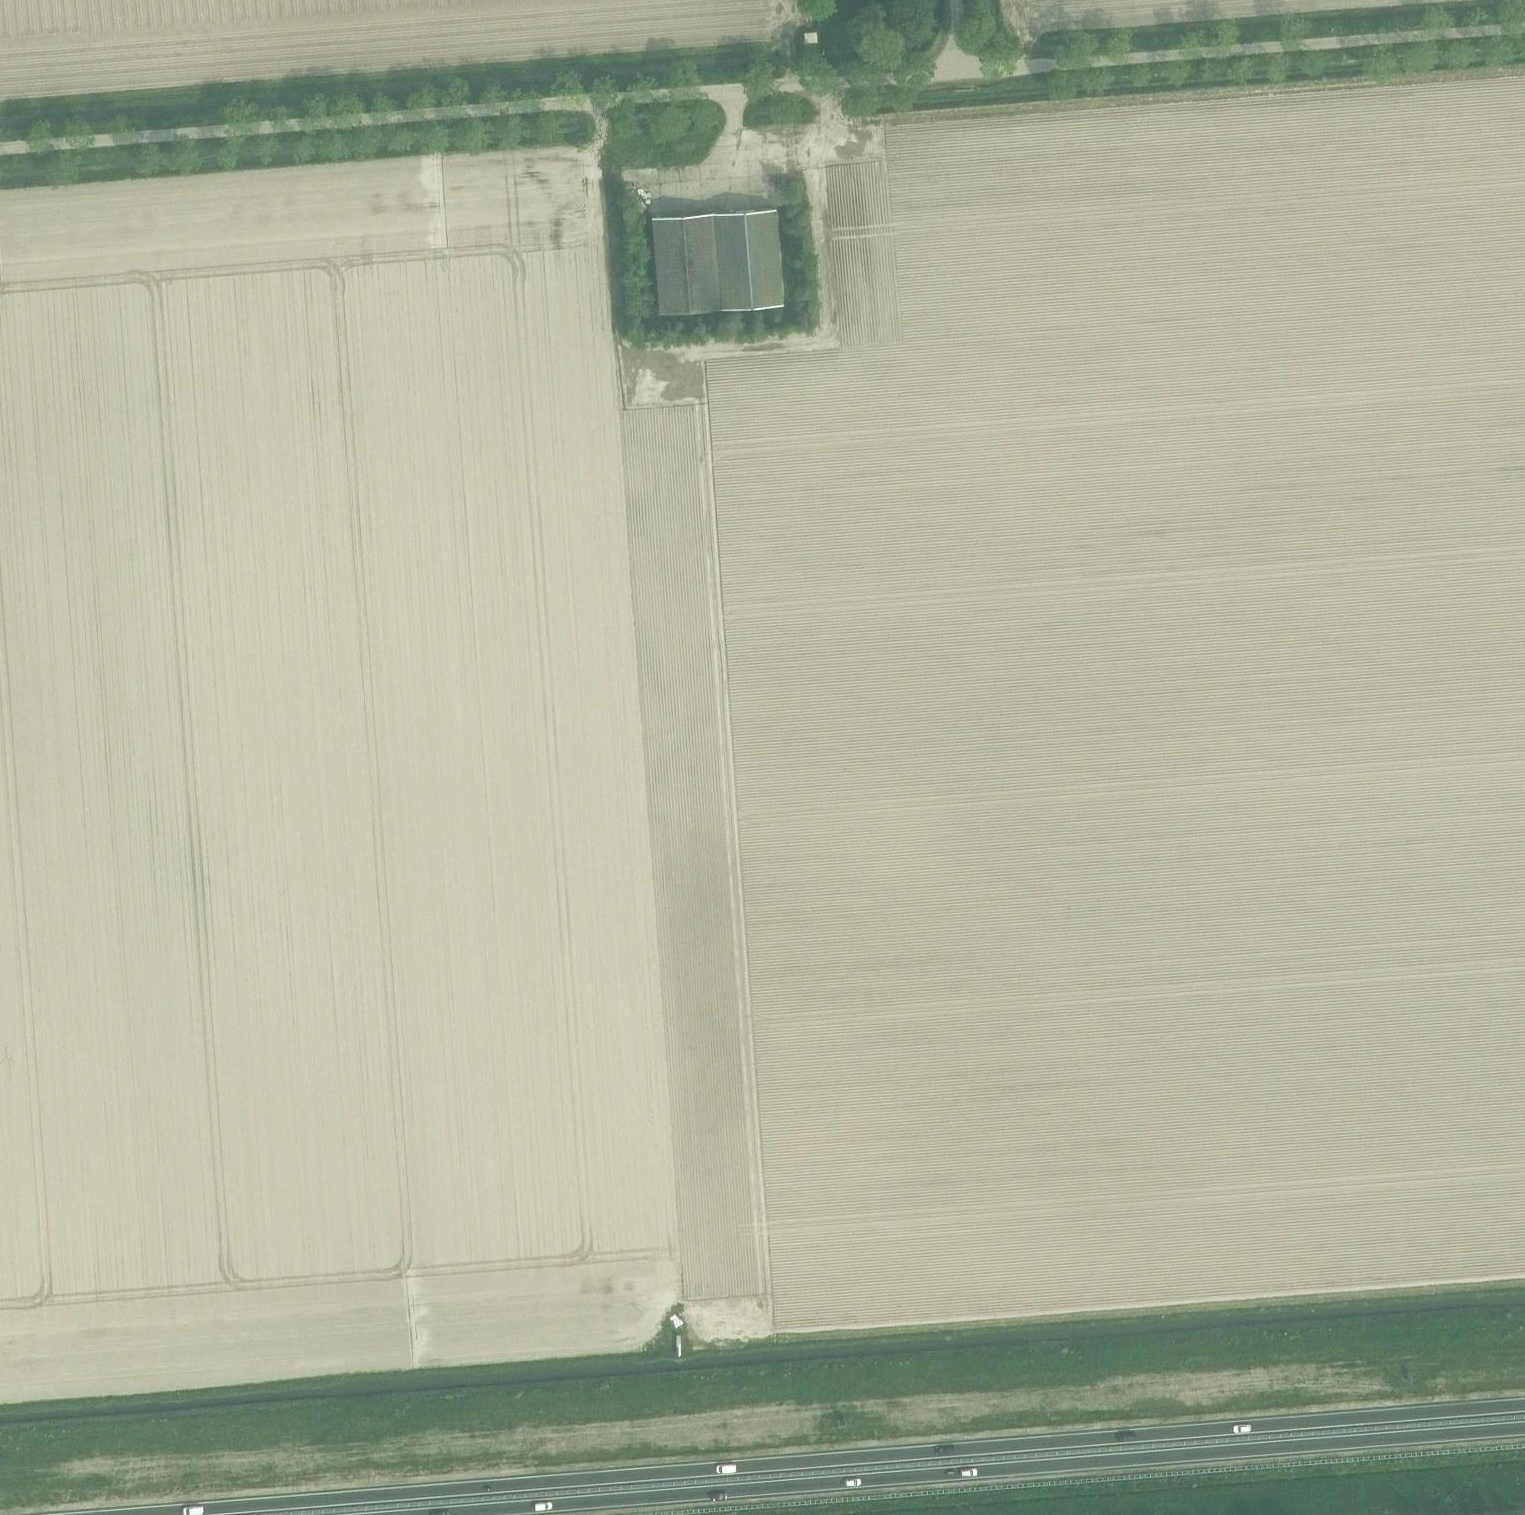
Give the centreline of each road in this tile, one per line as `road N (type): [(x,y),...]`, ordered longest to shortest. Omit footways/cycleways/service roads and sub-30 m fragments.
road 1 (trunk): [(1524,1406),(162,1514)]
road 2 (trunk): [(420,1514),(1524,1428)]
road 3 (unclassified): [(0,148),(965,73)]
road 4 (unclassified): [(965,73),(1524,28)]

